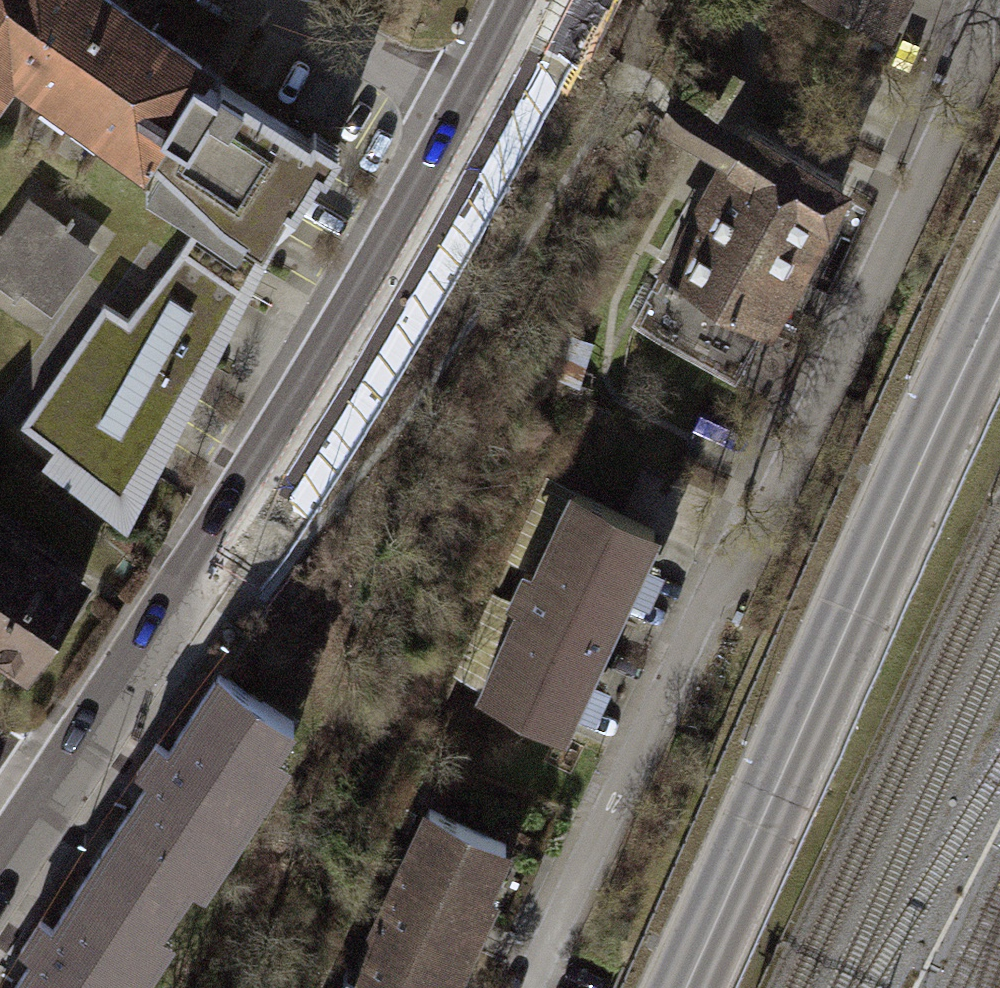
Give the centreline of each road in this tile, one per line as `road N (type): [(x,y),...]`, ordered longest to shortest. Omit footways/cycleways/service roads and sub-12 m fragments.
road 1 (residential): [(526,987),(708,594),(748,556),(919,181),(992,0)]
road 2 (tertiary): [(59,788),(346,342),(476,119)]
road 3 (trunk): [(999,287),(686,987)]
road 4 (trunk): [(682,987),(999,290)]
road 5 (residential): [(476,119),(271,0)]
road 6 (tertiary): [(476,119),(533,0)]

